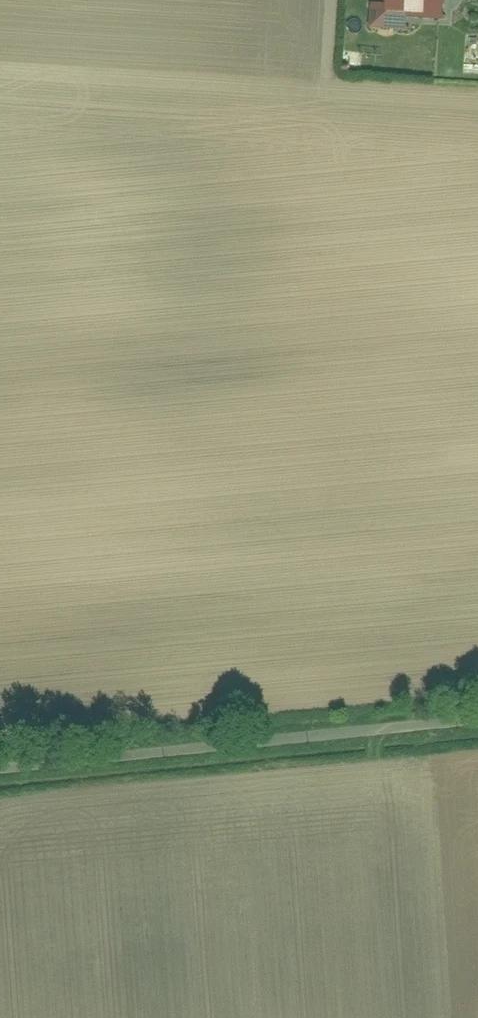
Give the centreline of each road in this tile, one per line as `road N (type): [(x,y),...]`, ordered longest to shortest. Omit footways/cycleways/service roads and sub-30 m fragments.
road 1 (residential): [(477,716),(0,761)]

